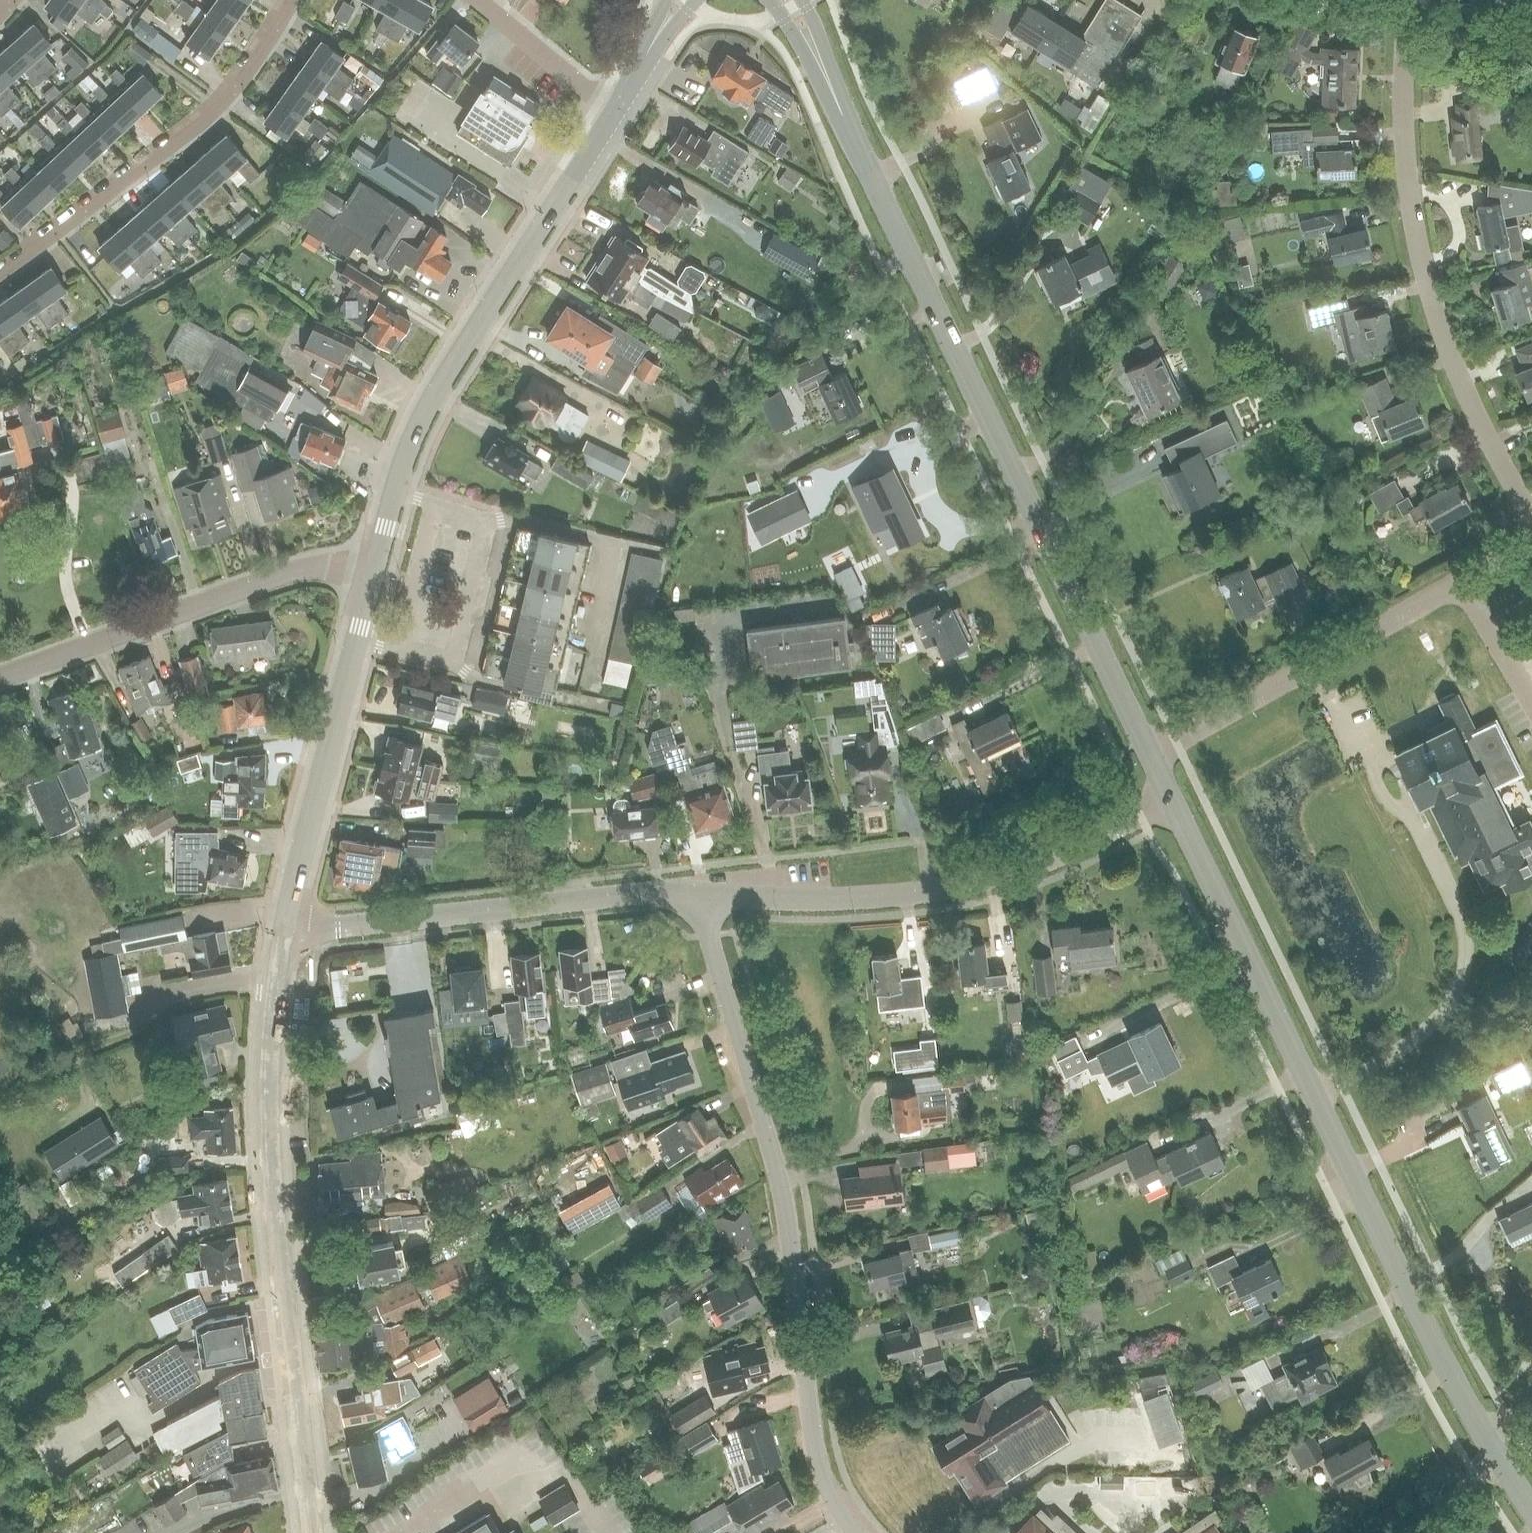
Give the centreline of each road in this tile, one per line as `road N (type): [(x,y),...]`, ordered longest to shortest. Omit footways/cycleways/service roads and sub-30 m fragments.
road 1 (secondary): [(1154,754),(787,0)]
road 2 (secondary): [(1497,1456),(1403,1281),(1175,800)]
road 3 (residential): [(858,1532),(829,1495),(815,1448),(773,1149),(696,897)]
road 4 (tertiary): [(316,1532),(276,1169),(275,1041),(287,927)]
road 5 (residential): [(1531,522),(1447,343),(1409,209),(1410,0)]
road 6 (tertiary): [(373,571),(417,423),(615,110)]
road 7 (residential): [(696,897),(895,896),(978,884),(1055,860),(1175,800)]
road 8 (residential): [(287,927),(648,895),(696,897)]
road 9 (residential): [(0,276),(207,120),(291,0)]
road 10 (residential): [(0,679),(269,579),(335,565),(373,571)]
road 11 (tertiary): [(287,927),(373,571)]
road 12 (residential): [(1154,754),(1461,583)]
road 13 (residential): [(615,110),(476,0)]
road 14 (residential): [(1531,700),(1461,583)]
road 15 (tertiary): [(615,110),(682,0)]

